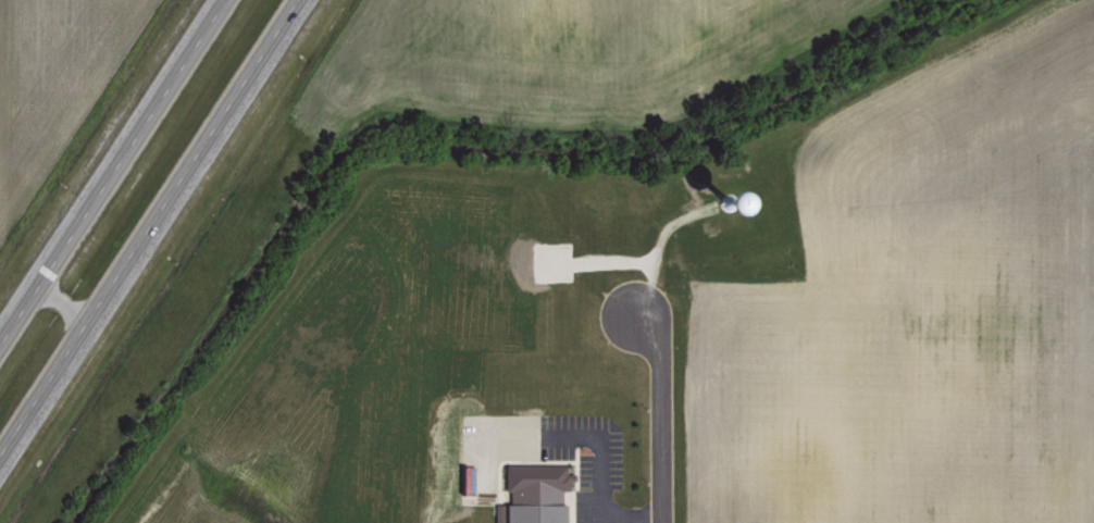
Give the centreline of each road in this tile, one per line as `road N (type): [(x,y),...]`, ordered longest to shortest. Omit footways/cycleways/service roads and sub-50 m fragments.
road 1 (primary): [(0,491),(323,0)]
road 2 (primary): [(217,0),(0,334)]
road 3 (residential): [(644,321),(667,351),(662,522)]

